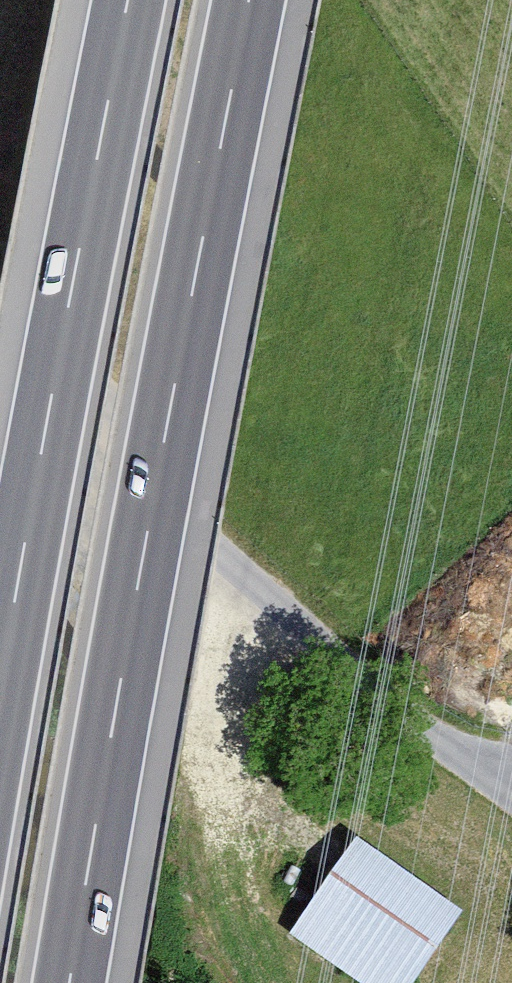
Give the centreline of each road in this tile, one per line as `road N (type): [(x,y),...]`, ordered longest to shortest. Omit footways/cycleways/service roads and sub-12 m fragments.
road 1 (motorway): [(70,982),(249,0)]
road 2 (motorway): [(128,0),(0,684)]
road 3 (unclassified): [(0,364),(282,620),(511,799)]

